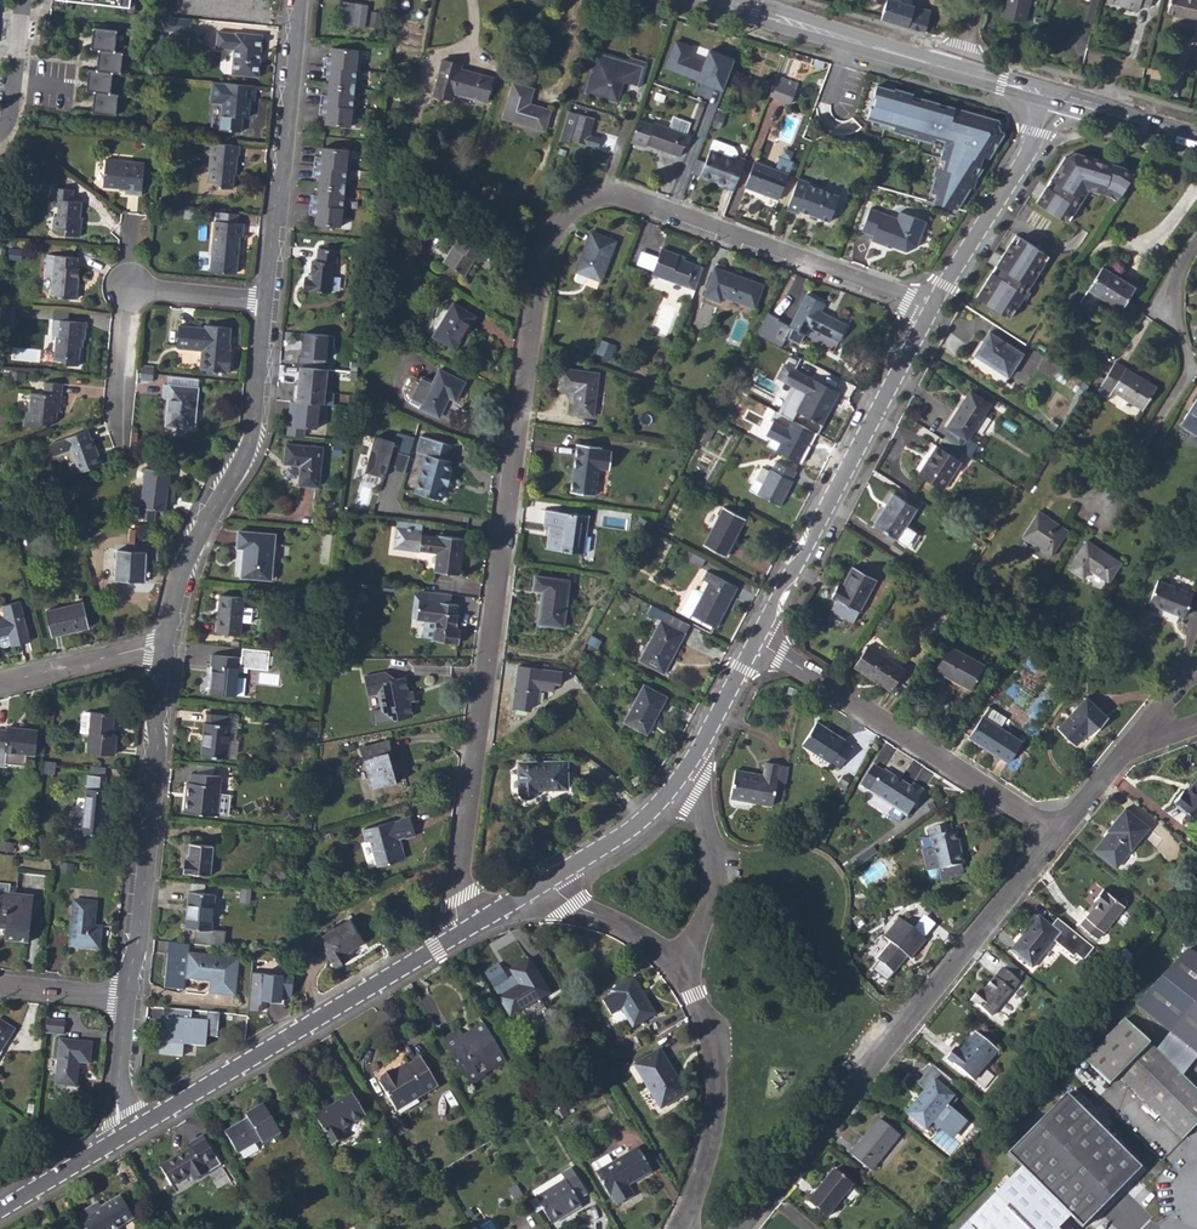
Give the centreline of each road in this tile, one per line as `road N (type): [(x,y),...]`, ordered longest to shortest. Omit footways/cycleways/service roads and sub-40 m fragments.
road 1 (residential): [(929,311),(644,203),(607,194),(562,216),(537,273),(455,933)]
road 2 (residential): [(1061,838),(750,1228)]
road 3 (residential): [(455,933),(121,1135)]
road 4 (residential): [(929,311),(755,642)]
road 5 (residential): [(269,301),(252,439),(181,576),(165,645)]
road 6 (residential): [(755,642),(1061,838)]
road 7 (residential): [(165,645),(138,943),(125,1000)]
road 8 (residential): [(298,0),(269,301)]
road 9 (residential): [(1105,514),(1189,369),(1174,305),(1178,274),(1196,243)]
road 10 (residential): [(687,1228),(712,1162),(718,1094),(713,1030),(681,969)]
road 11 (secondary): [(705,0),(957,72)]
road 12 (residential): [(1055,99),(929,311)]
road 13 (residential): [(681,969),(707,913),(714,865),(704,796),(683,773)]
road 14 (residential): [(683,773),(671,794),(624,837),(548,882)]
road 15 (residential): [(0,685),(165,645)]
road 16 (residential): [(681,969),(656,946),(548,882)]
road 17 (residential): [(755,642),(683,773)]
road 18 (secondary): [(1055,99),(1196,141)]
road 19 (residential): [(121,1135),(0,1210)]
road 20 (residential): [(1150,728),(1061,838)]
road 21 (residential): [(269,301),(129,291)]
road 22 (residential): [(129,291),(117,428)]
road 23 (residential): [(125,1000),(115,1102),(121,1135)]
road 24 (residential): [(125,1000),(0,979)]
road 25 (residential): [(0,122),(11,98),(21,0)]

